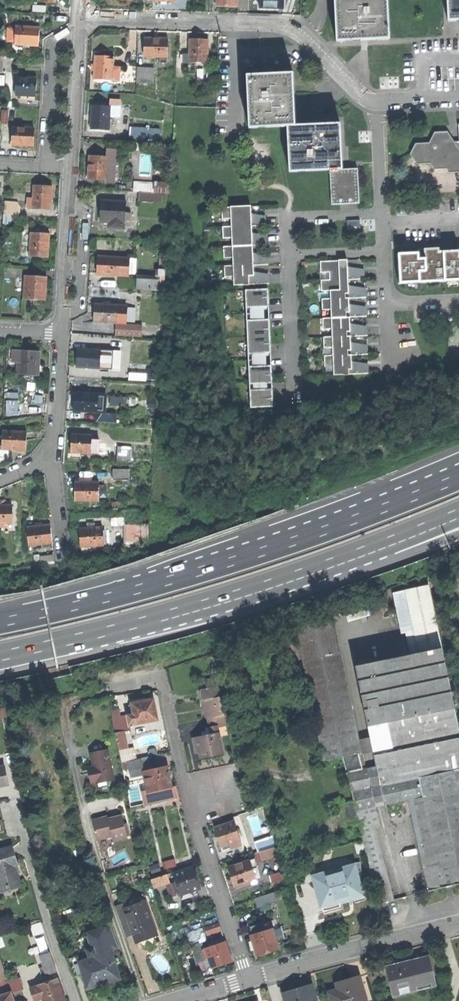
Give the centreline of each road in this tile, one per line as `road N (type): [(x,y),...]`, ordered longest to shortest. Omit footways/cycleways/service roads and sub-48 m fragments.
road 1 (trunk): [(458,477),(257,554),(0,623)]
road 2 (residential): [(81,19),(279,26),(362,97),(458,96)]
road 3 (trunk): [(0,657),(349,558)]
road 4 (residential): [(250,978),(197,821),(166,681),(113,689)]
road 5 (track): [(143,1000),(88,825),(64,699),(113,689)]
road 6 (residential): [(250,978),(458,922)]
road 7 (residential): [(72,169),(62,334)]
road 8 (residential): [(46,168),(54,56),(80,30)]
road 9 (residential): [(80,30),(72,169)]
road 10 (residential): [(62,334),(54,457)]

